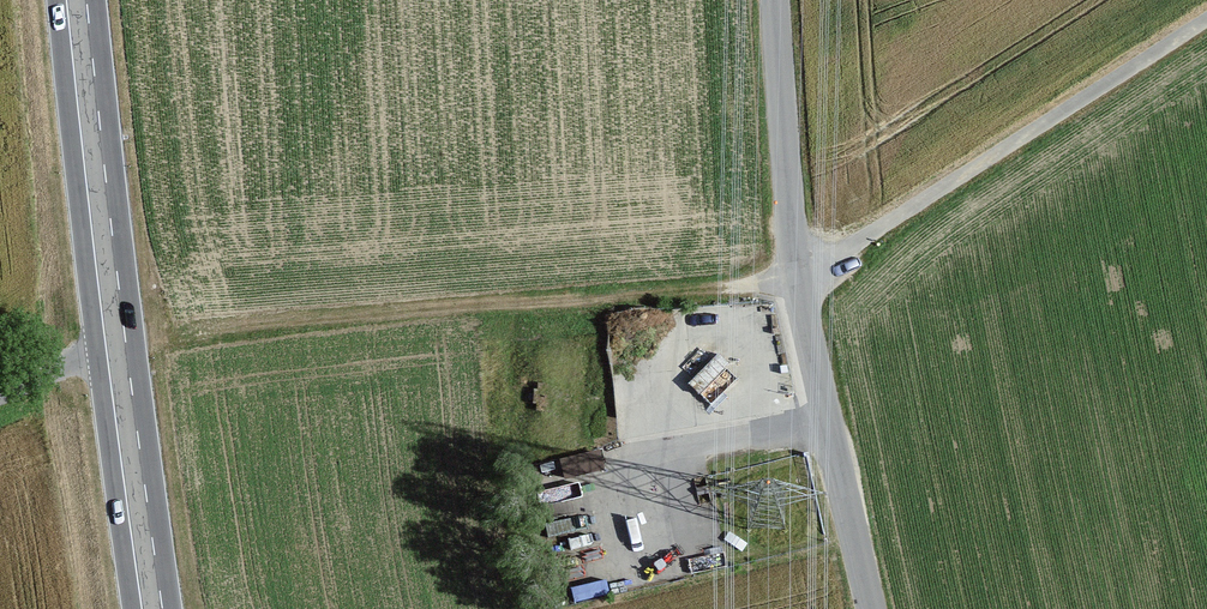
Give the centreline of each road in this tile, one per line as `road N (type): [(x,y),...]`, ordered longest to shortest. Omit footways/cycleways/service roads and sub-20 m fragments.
road 1 (track): [(1206,17),(796,281),(124,343)]
road 2 (unclassified): [(774,0),(796,281),(870,608)]
road 3 (secondary): [(87,0),(124,343)]
road 4 (secondary): [(124,343),(163,608)]
road 5 (unclassified): [(124,343),(0,398)]

